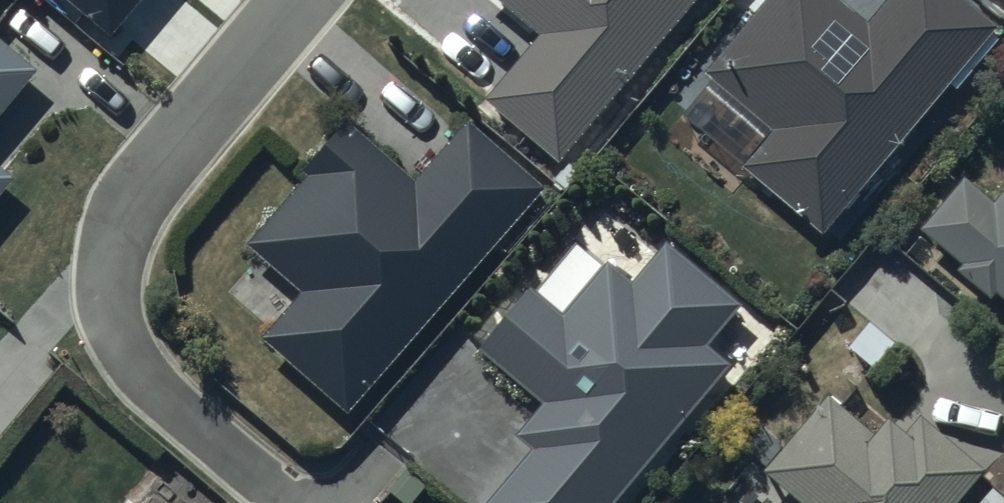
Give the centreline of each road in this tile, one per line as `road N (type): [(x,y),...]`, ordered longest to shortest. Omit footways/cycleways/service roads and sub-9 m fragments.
road 1 (residential): [(291,502),(153,390),(123,347),(112,292),(130,207),(302,0)]

